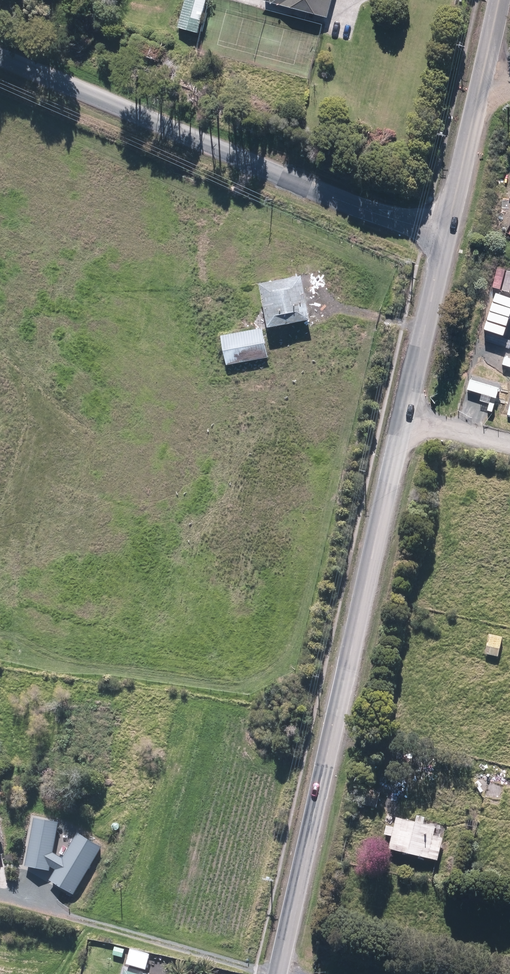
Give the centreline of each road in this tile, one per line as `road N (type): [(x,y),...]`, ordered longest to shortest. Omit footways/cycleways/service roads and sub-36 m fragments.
road 1 (secondary): [(278,973),(444,237)]
road 2 (residential): [(0,51),(444,237)]
road 3 (track): [(279,969),(0,895)]
road 4 (secondary): [(444,237),(498,0)]

